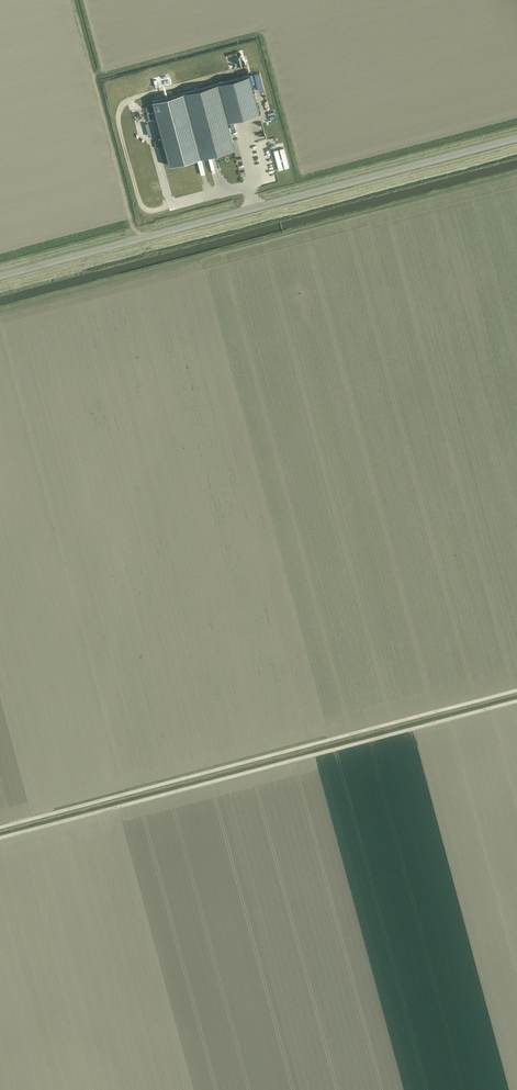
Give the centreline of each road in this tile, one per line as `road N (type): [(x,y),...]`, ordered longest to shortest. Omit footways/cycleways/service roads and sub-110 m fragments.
road 1 (tertiary): [(0,276),(516,137)]

